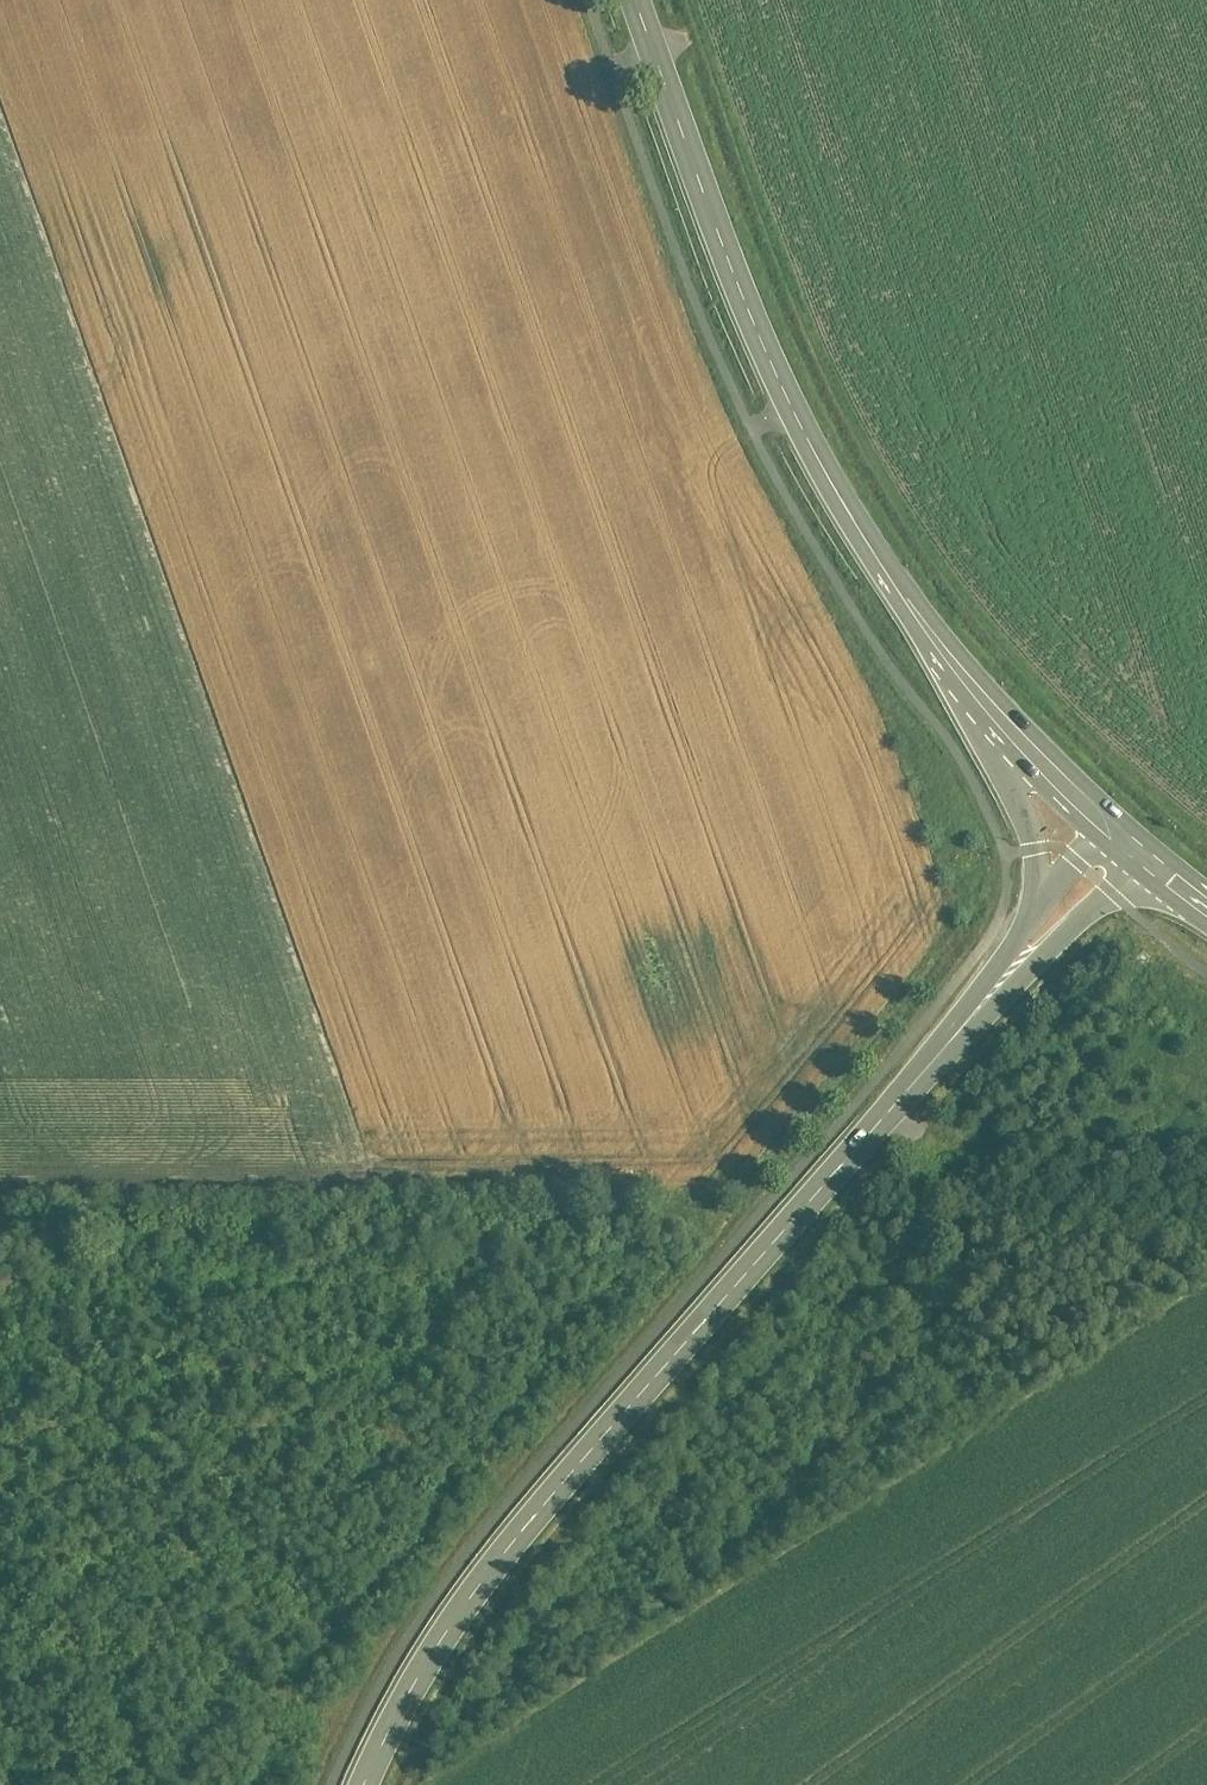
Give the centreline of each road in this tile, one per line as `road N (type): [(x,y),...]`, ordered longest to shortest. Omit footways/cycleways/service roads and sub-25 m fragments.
road 1 (tertiary): [(368,1784),(421,1683),(521,1540),(1049,935)]
road 2 (tertiary): [(635,0),(788,399),(863,537),(976,685)]
road 3 (tertiary): [(976,685),(1052,885),(1049,935)]
road 4 (tertiary): [(976,685),(1038,758),(1129,844)]
road 5 (tertiary): [(1049,935),(1129,844)]

